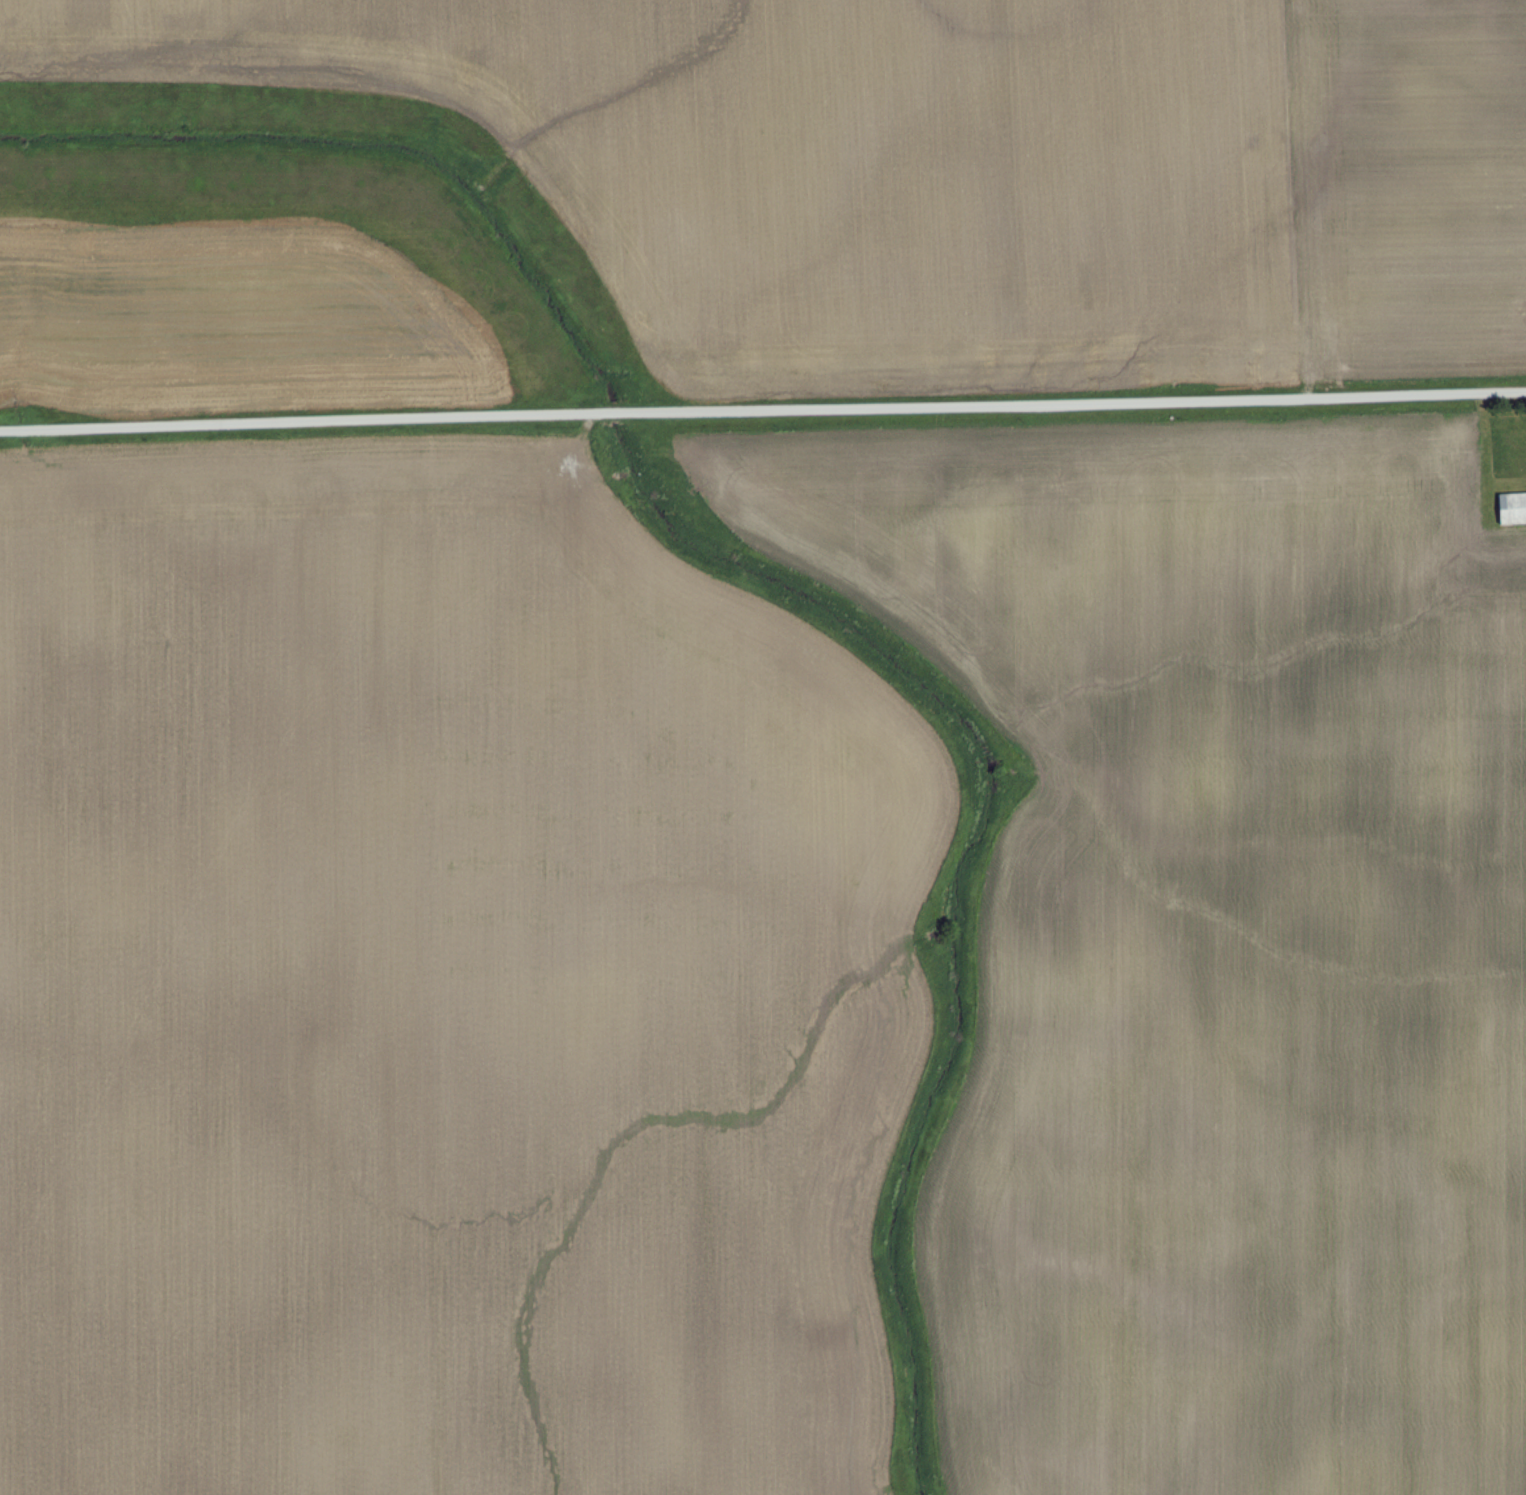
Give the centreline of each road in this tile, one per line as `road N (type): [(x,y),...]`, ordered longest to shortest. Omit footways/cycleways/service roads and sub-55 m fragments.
road 1 (residential): [(0,429),(1525,396)]

